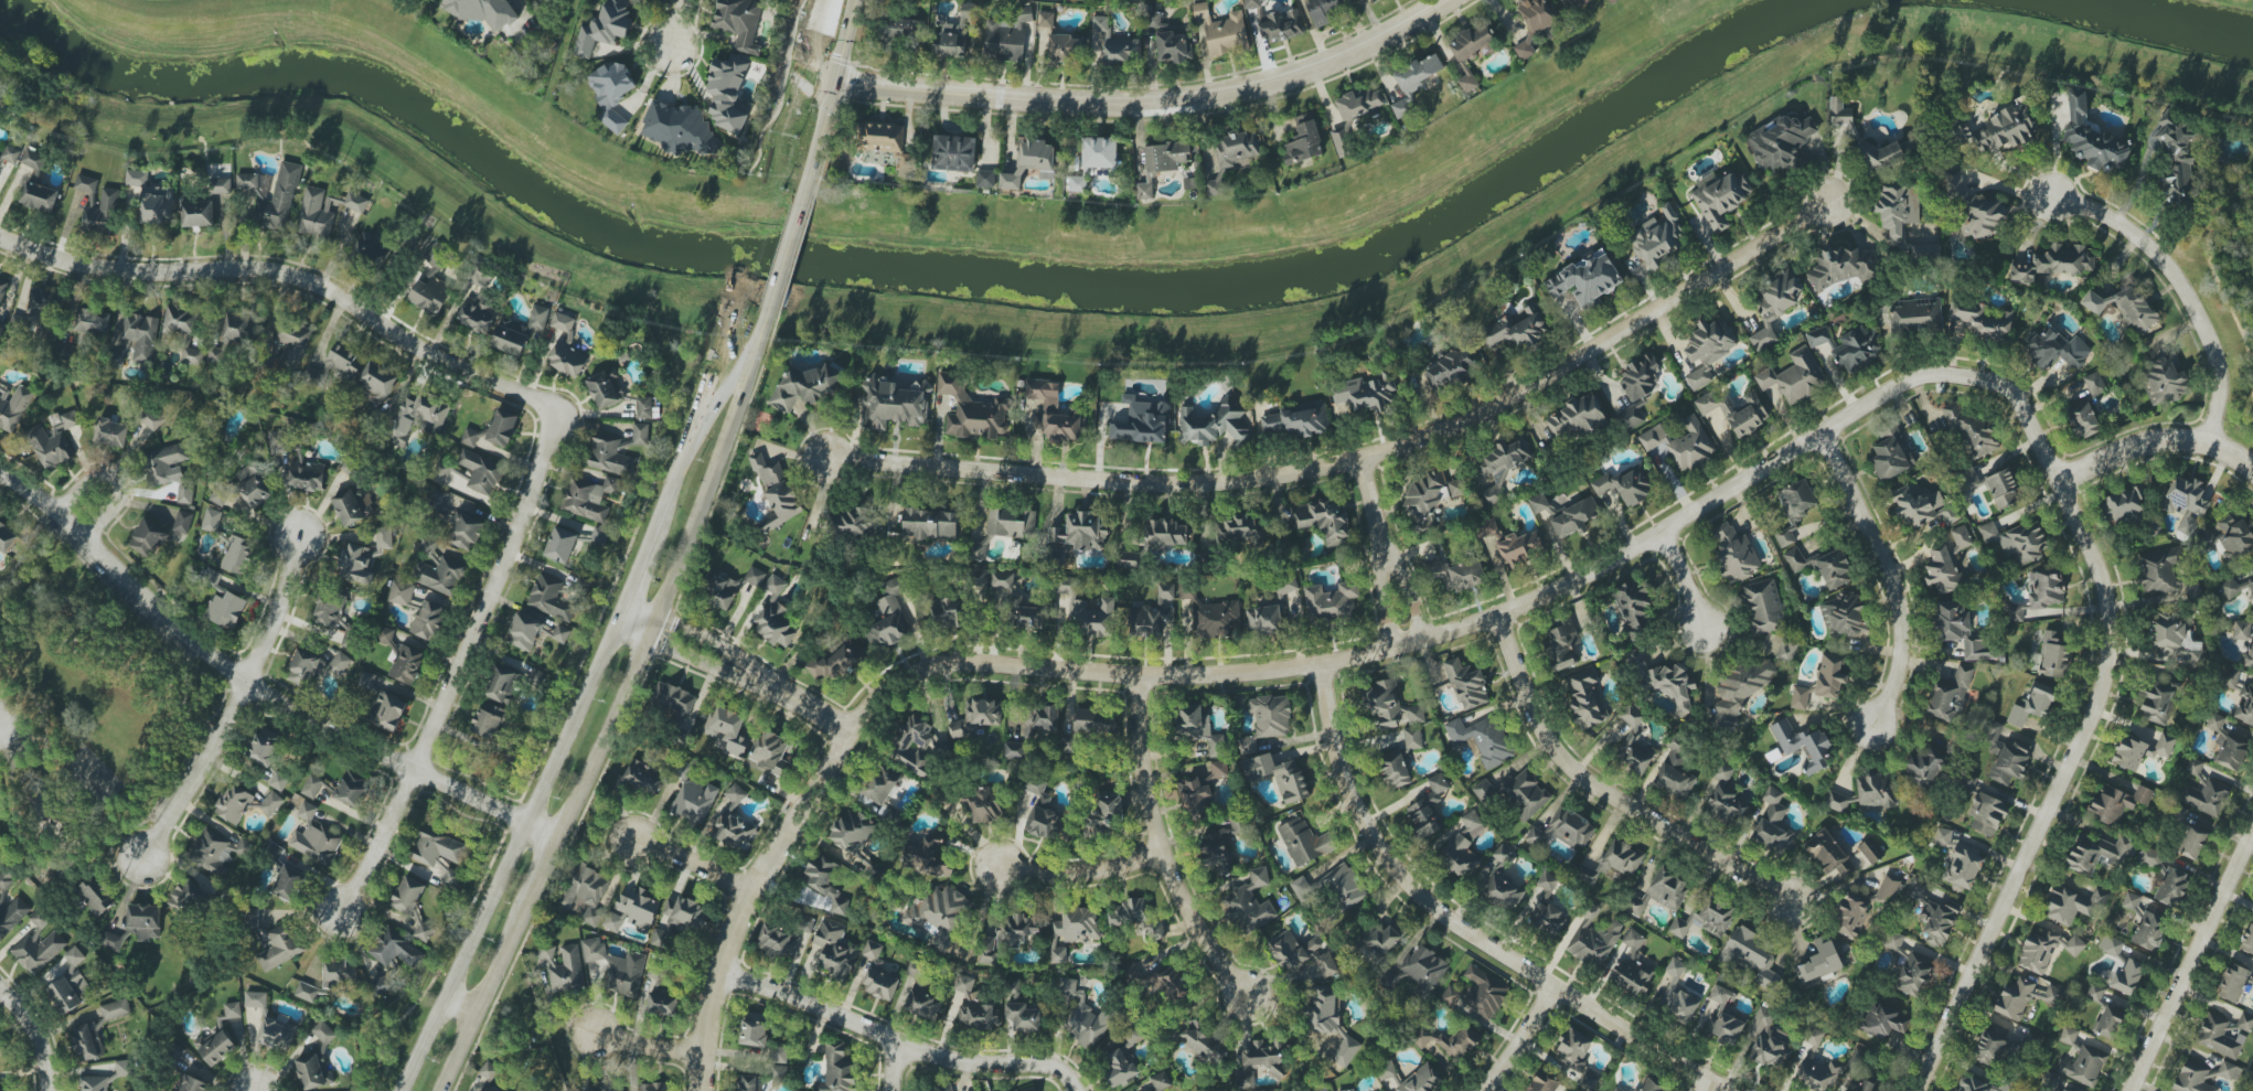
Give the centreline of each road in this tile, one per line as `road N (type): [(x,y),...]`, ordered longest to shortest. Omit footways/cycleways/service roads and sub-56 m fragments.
road 1 (residential): [(701,1090),(708,1010),(751,892),(853,730),(885,692),(929,666),(979,661),(1143,675),(1246,673),(1410,645),(1502,617),(1667,533),(1922,375),(1998,383),(2012,393),(2057,481)]
road 2 (residential): [(823,460),(1219,485),(1363,461),(1501,408),(1832,202)]
road 3 (secondary): [(768,317),(685,449),(585,696),(401,1090)]
road 4 (secondary): [(441,1090),(670,591),(768,317)]
road 5 (residential): [(0,473),(247,681),(560,839)]
road 6 (residential): [(1922,1090),(2099,700),(2105,597),(2057,481)]
road 7 (residential): [(834,81),(1125,101),(1221,94),(1305,69),(1448,0)]
road 8 (residential): [(1324,665),(1345,770),(1375,837),(1407,880),(1557,986),(1738,1090)]
road 9 (residential): [(344,911),(417,769),(524,524),(559,407),(491,378)]
road 10 (residential): [(491,378),(421,350),(355,303),(295,278),(143,274),(55,259),(0,236)]
road 11 (residential): [(1502,617),(1545,730),(1572,769),(1788,898)]
road 12 (residential): [(718,975),(948,1060),(1049,1067),(1077,1090)]
road 13 (residential): [(146,865),(247,681),(287,595),(302,530)]
road 14 (residential): [(1143,675),(1144,772),(1165,856),(1224,970),(1252,1003)]
road 15 (residential): [(2208,443),(2219,373),(2170,271),(2122,227),(2049,192)]
road 16 (residential): [(1820,432),(1893,582),(1901,631),(1877,732)]
road 17 (residential): [(2252,827),(2133,1090)]
road 18 (residential): [(853,730),(621,611)]
road 19 (residential): [(2057,481),(2145,442),(2185,439),(2252,466)]
road 20 (secondary): [(802,201),(853,0)]
road 21 (residential): [(1363,461),(1410,645)]
road 22 (residential): [(1165,856),(1107,871),(995,864)]
road 23 (residential): [(83,537),(117,499),(114,477),(87,479),(56,513)]
road 24 (residential): [(751,892),(633,836)]
road 25 (residential): [(1557,986),(1483,1090)]
road 26 (residential): [(50,1090),(39,1034),(0,983)]
road 27 (secondary): [(768,317),(802,201)]

